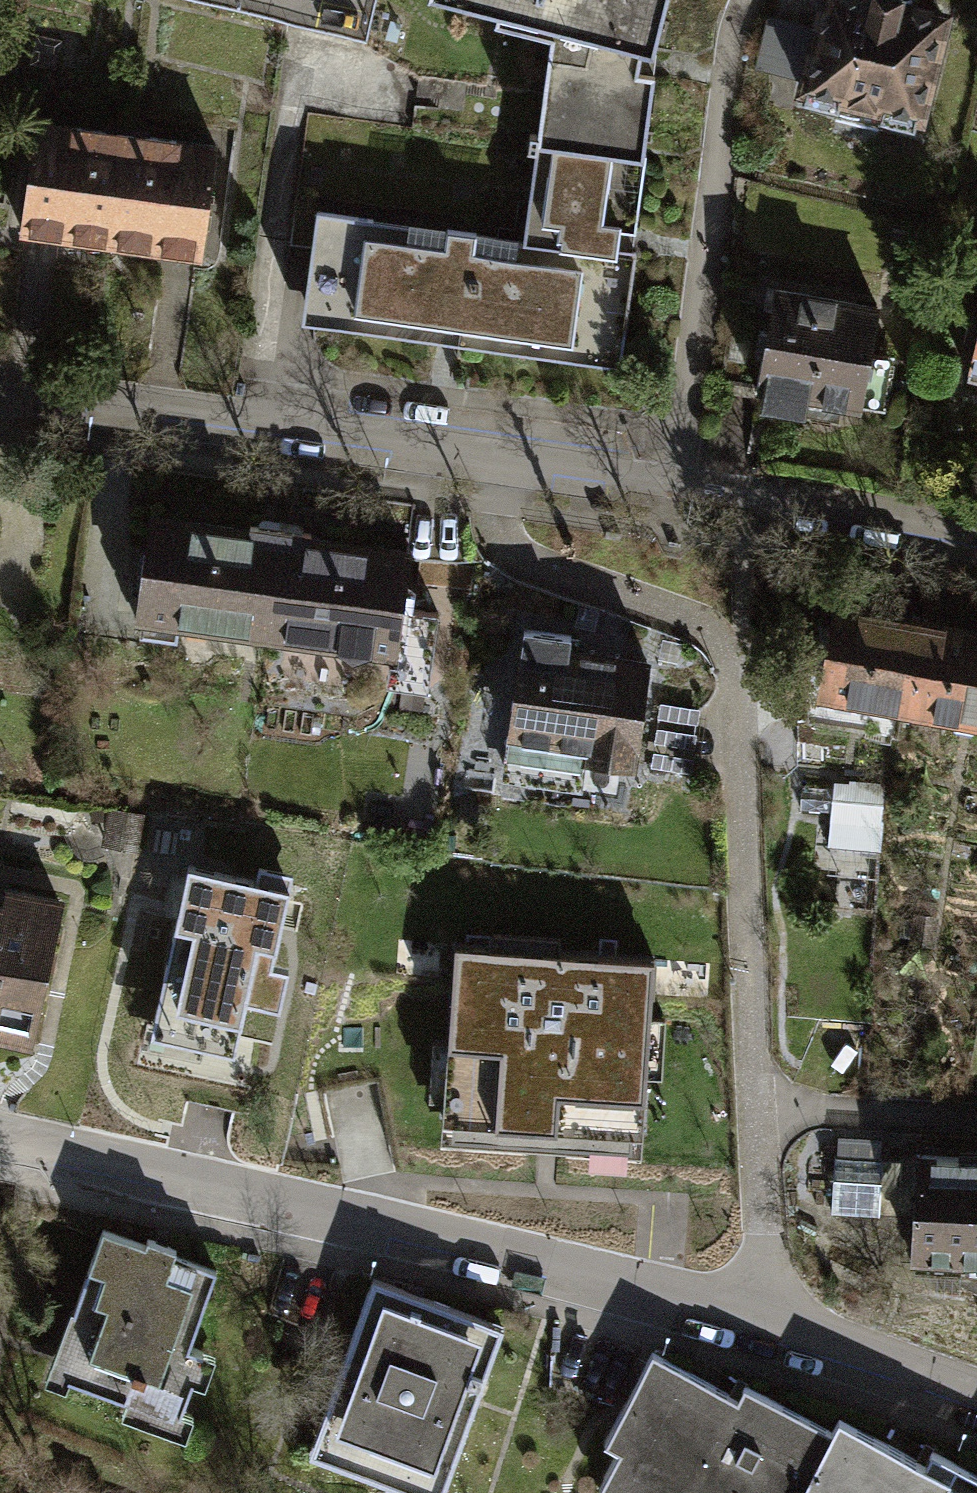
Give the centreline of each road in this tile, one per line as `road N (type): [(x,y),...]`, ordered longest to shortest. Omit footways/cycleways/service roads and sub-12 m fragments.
road 1 (residential): [(976,1402),(658,1296),(0,1141)]
road 2 (residential): [(0,383),(674,481)]
road 3 (residential): [(674,481),(731,56),(747,0)]
road 4 (residential): [(674,481),(976,542)]

